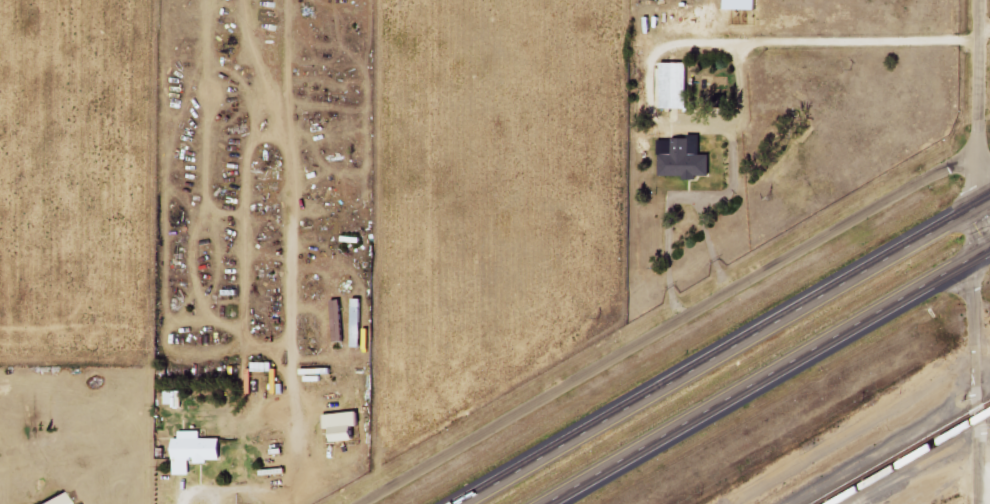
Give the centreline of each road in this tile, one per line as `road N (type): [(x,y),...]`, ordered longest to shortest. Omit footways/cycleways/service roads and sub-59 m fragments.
road 1 (residential): [(362,503),(977,145)]
road 2 (trunk): [(989,201),(466,503)]
road 3 (residential): [(979,503),(978,0)]
road 4 (trunk): [(555,503),(989,255)]

